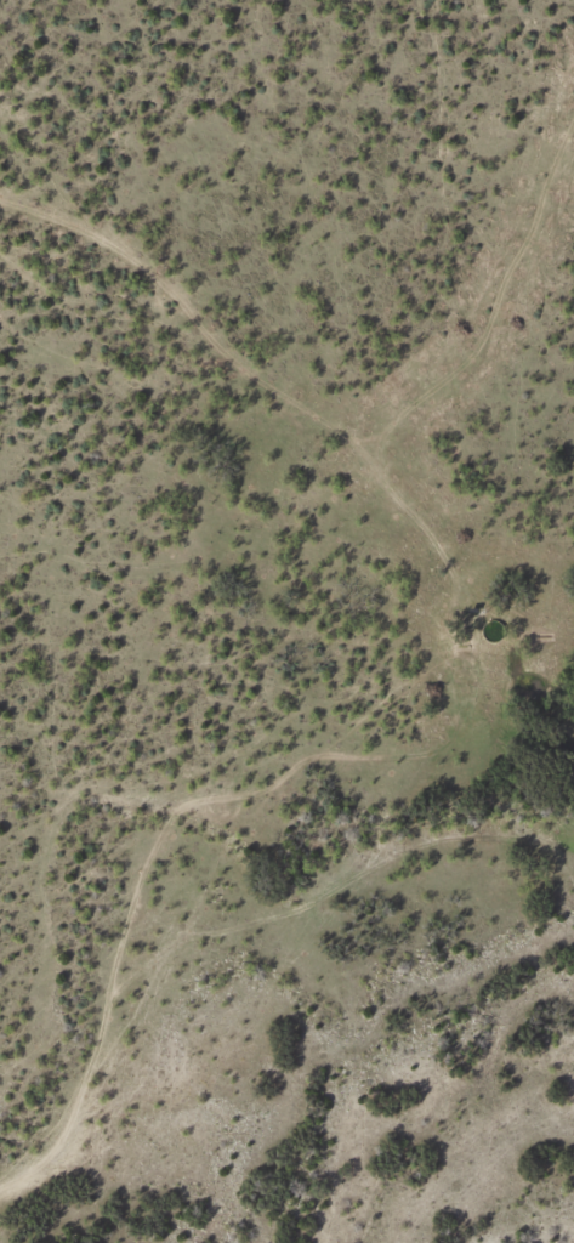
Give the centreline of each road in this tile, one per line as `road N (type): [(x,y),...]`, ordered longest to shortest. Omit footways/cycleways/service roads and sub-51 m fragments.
road 1 (residential): [(508,708),(455,744),(323,762),(166,841),(113,943),(59,1124),(0,1195)]
road 2 (residential): [(573,735),(508,708),(467,563),(189,354)]
road 3 (residential): [(189,354),(155,328),(0,271)]

